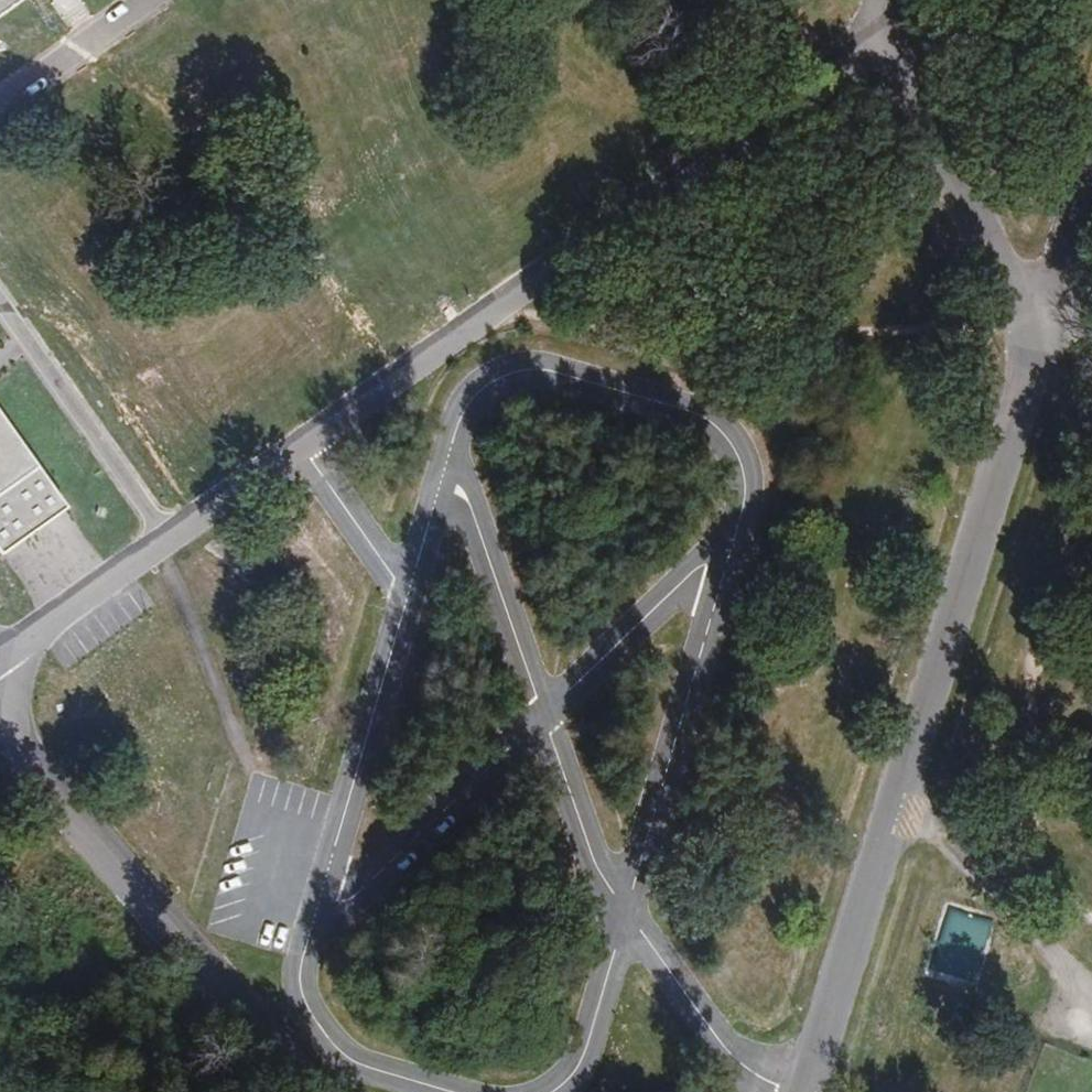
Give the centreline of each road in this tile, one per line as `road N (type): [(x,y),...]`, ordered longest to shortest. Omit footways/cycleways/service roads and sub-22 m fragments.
road 1 (unclassified): [(807,1091),(1091,156)]
road 2 (unclassified): [(315,1091),(31,768),(0,699)]
road 3 (unclassified): [(449,450),(472,396),(517,370),(542,368),(714,416),(748,475),(723,574)]
road 4 (unclassified): [(723,574),(624,920)]
road 5 (unclassified): [(462,1091),(352,1064),(318,1030),(300,986),(301,962),(329,878)]
road 6 (unclassified): [(329,878),(413,581)]
road 7 (unclassified): [(171,533),(0,294)]
road 8 (unclassified): [(329,878),(374,880),(545,714)]
road 9 (unclassified): [(449,450),(545,714)]
road 10 (unclassified): [(624,920),(739,1056),(783,1091)]
road 11 (unclassified): [(545,714),(672,591),(723,574)]
road 12 (unclassified): [(545,714),(624,920)]
road 13 (unclassified): [(624,920),(583,1066),(554,1091)]
road 14 (unclassified): [(0,108),(147,0)]
road 15 (unclassified): [(413,581),(381,555),(298,446)]
road 16 (unclassified): [(413,581),(449,450)]

